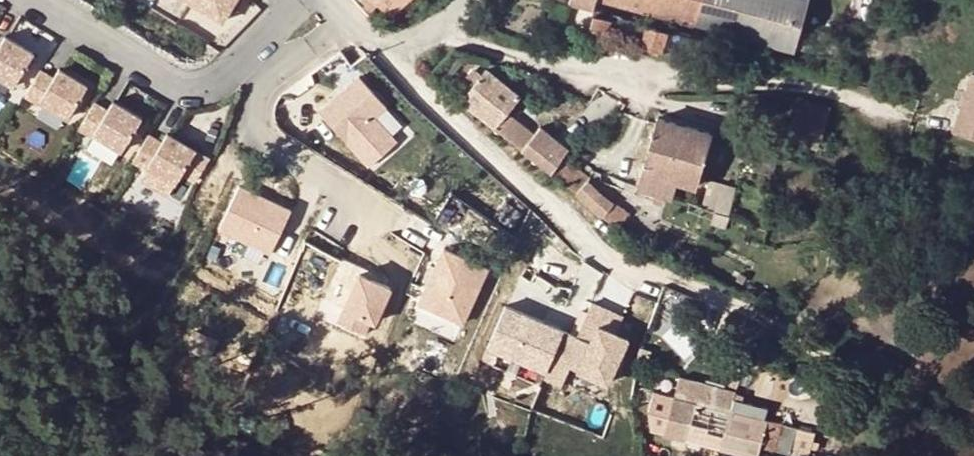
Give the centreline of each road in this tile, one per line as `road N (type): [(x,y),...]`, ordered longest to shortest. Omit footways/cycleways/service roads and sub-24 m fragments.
road 1 (residential): [(436,33),(646,86),(819,87),(906,112)]
road 2 (residential): [(387,48),(443,110),(576,227),(649,271),(758,307)]
road 3 (residential): [(346,19),(269,77),(254,101),(253,123),(263,139),(423,236)]
road 4 (residential): [(29,0),(184,88),(213,84),(302,0)]

